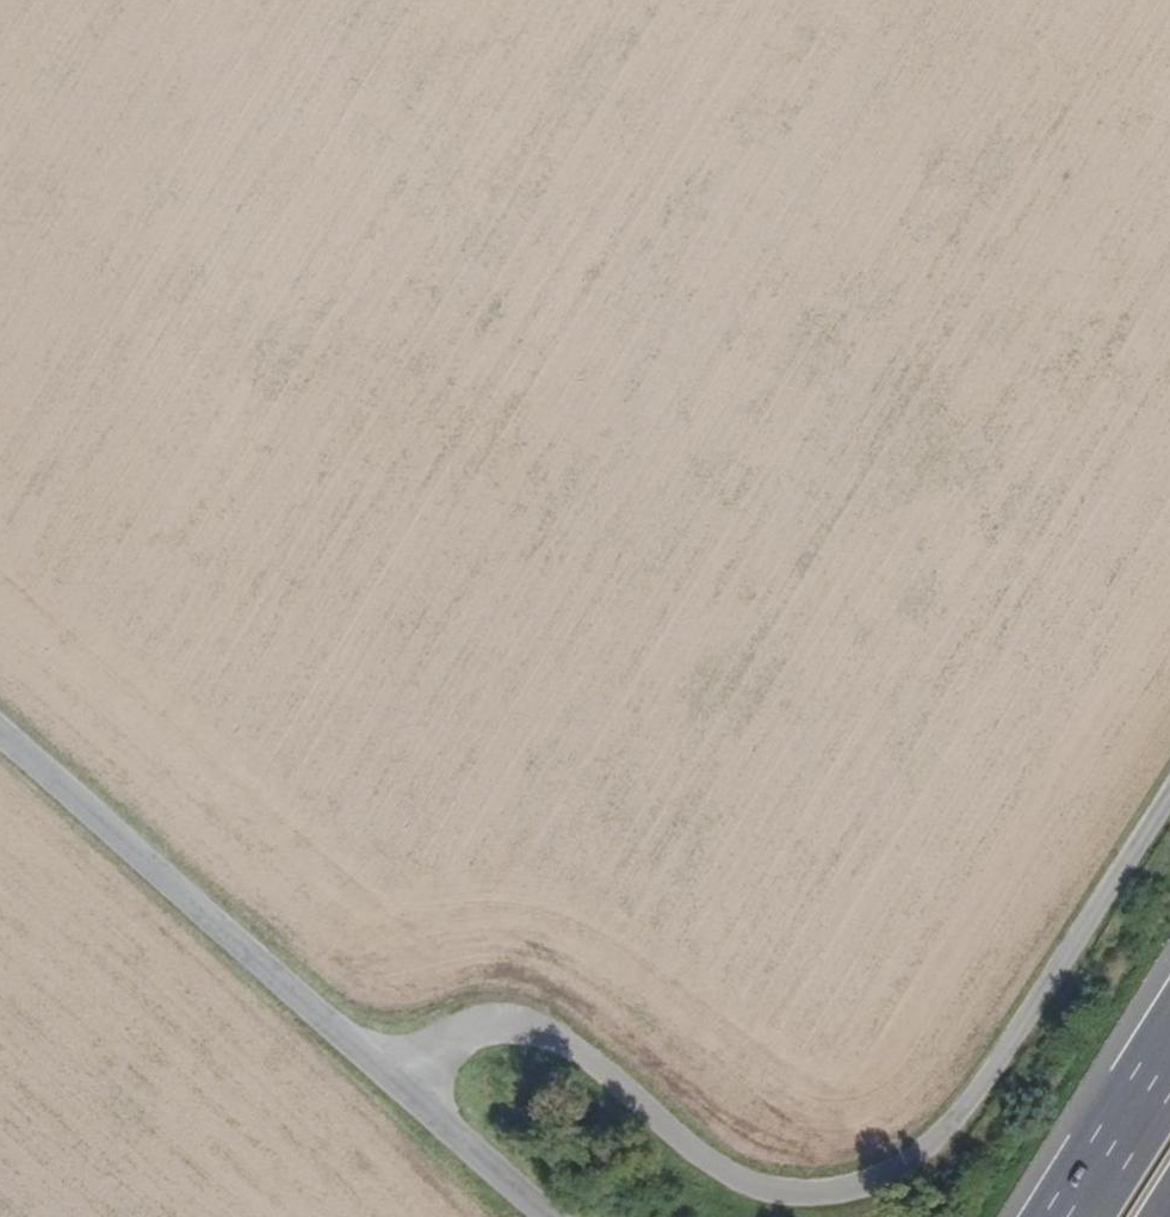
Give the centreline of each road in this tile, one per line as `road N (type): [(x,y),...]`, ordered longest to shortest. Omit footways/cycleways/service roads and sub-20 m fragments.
road 1 (unclassified): [(0,735),(541,1216)]
road 2 (motorway): [(1169,1051),(1063,1216)]

